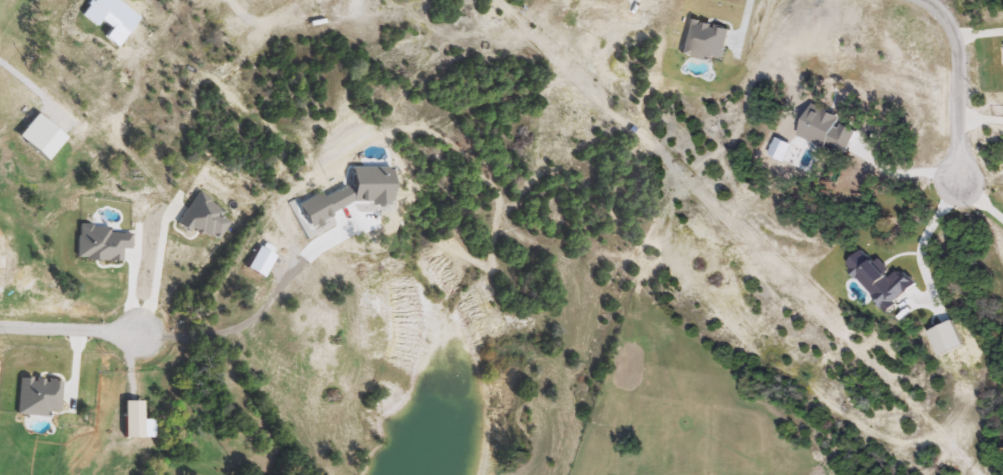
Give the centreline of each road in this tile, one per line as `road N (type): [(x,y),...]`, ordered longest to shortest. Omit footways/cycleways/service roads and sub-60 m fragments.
road 1 (residential): [(936,0),(955,31),(955,168)]
road 2 (residential): [(0,324),(137,331)]

